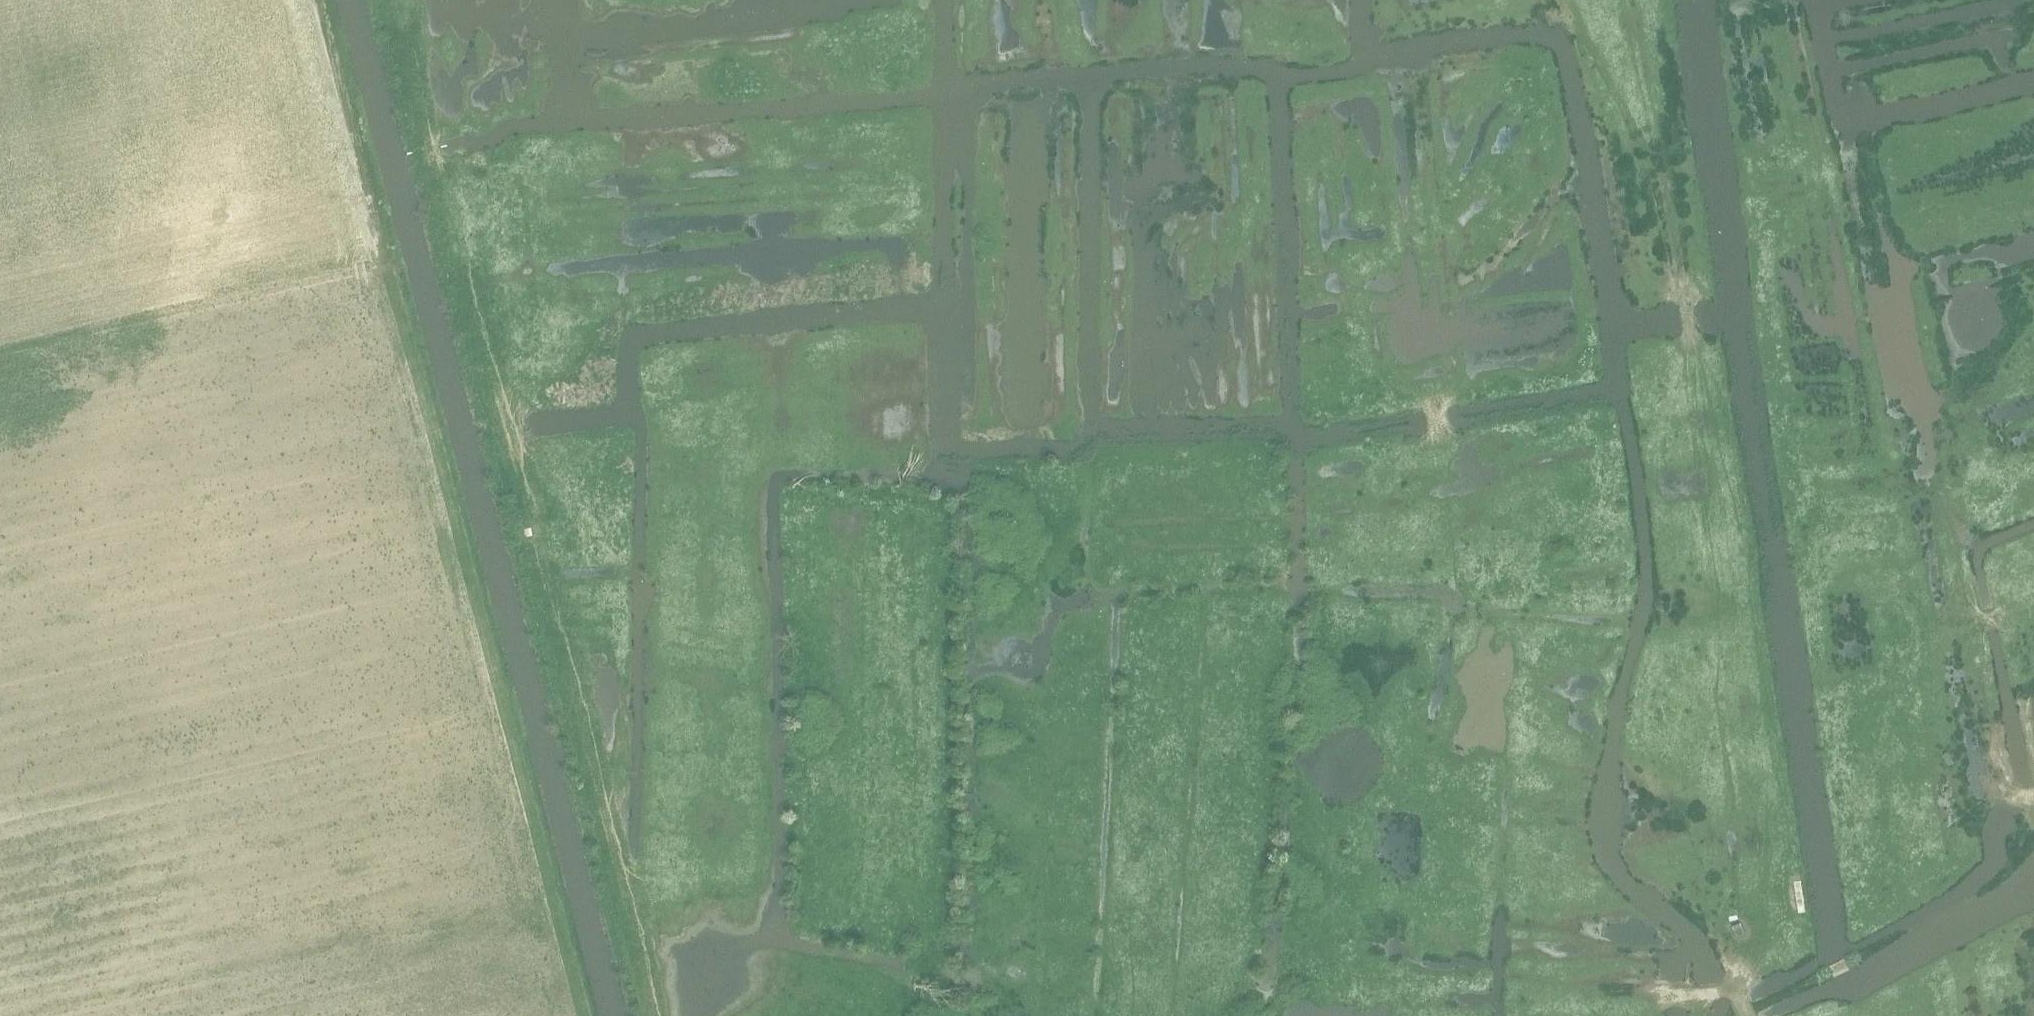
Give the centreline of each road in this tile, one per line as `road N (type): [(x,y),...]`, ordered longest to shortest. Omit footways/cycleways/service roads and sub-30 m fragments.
road 1 (track): [(2010,806),(2024,826),(2006,872),(1749,1015)]

